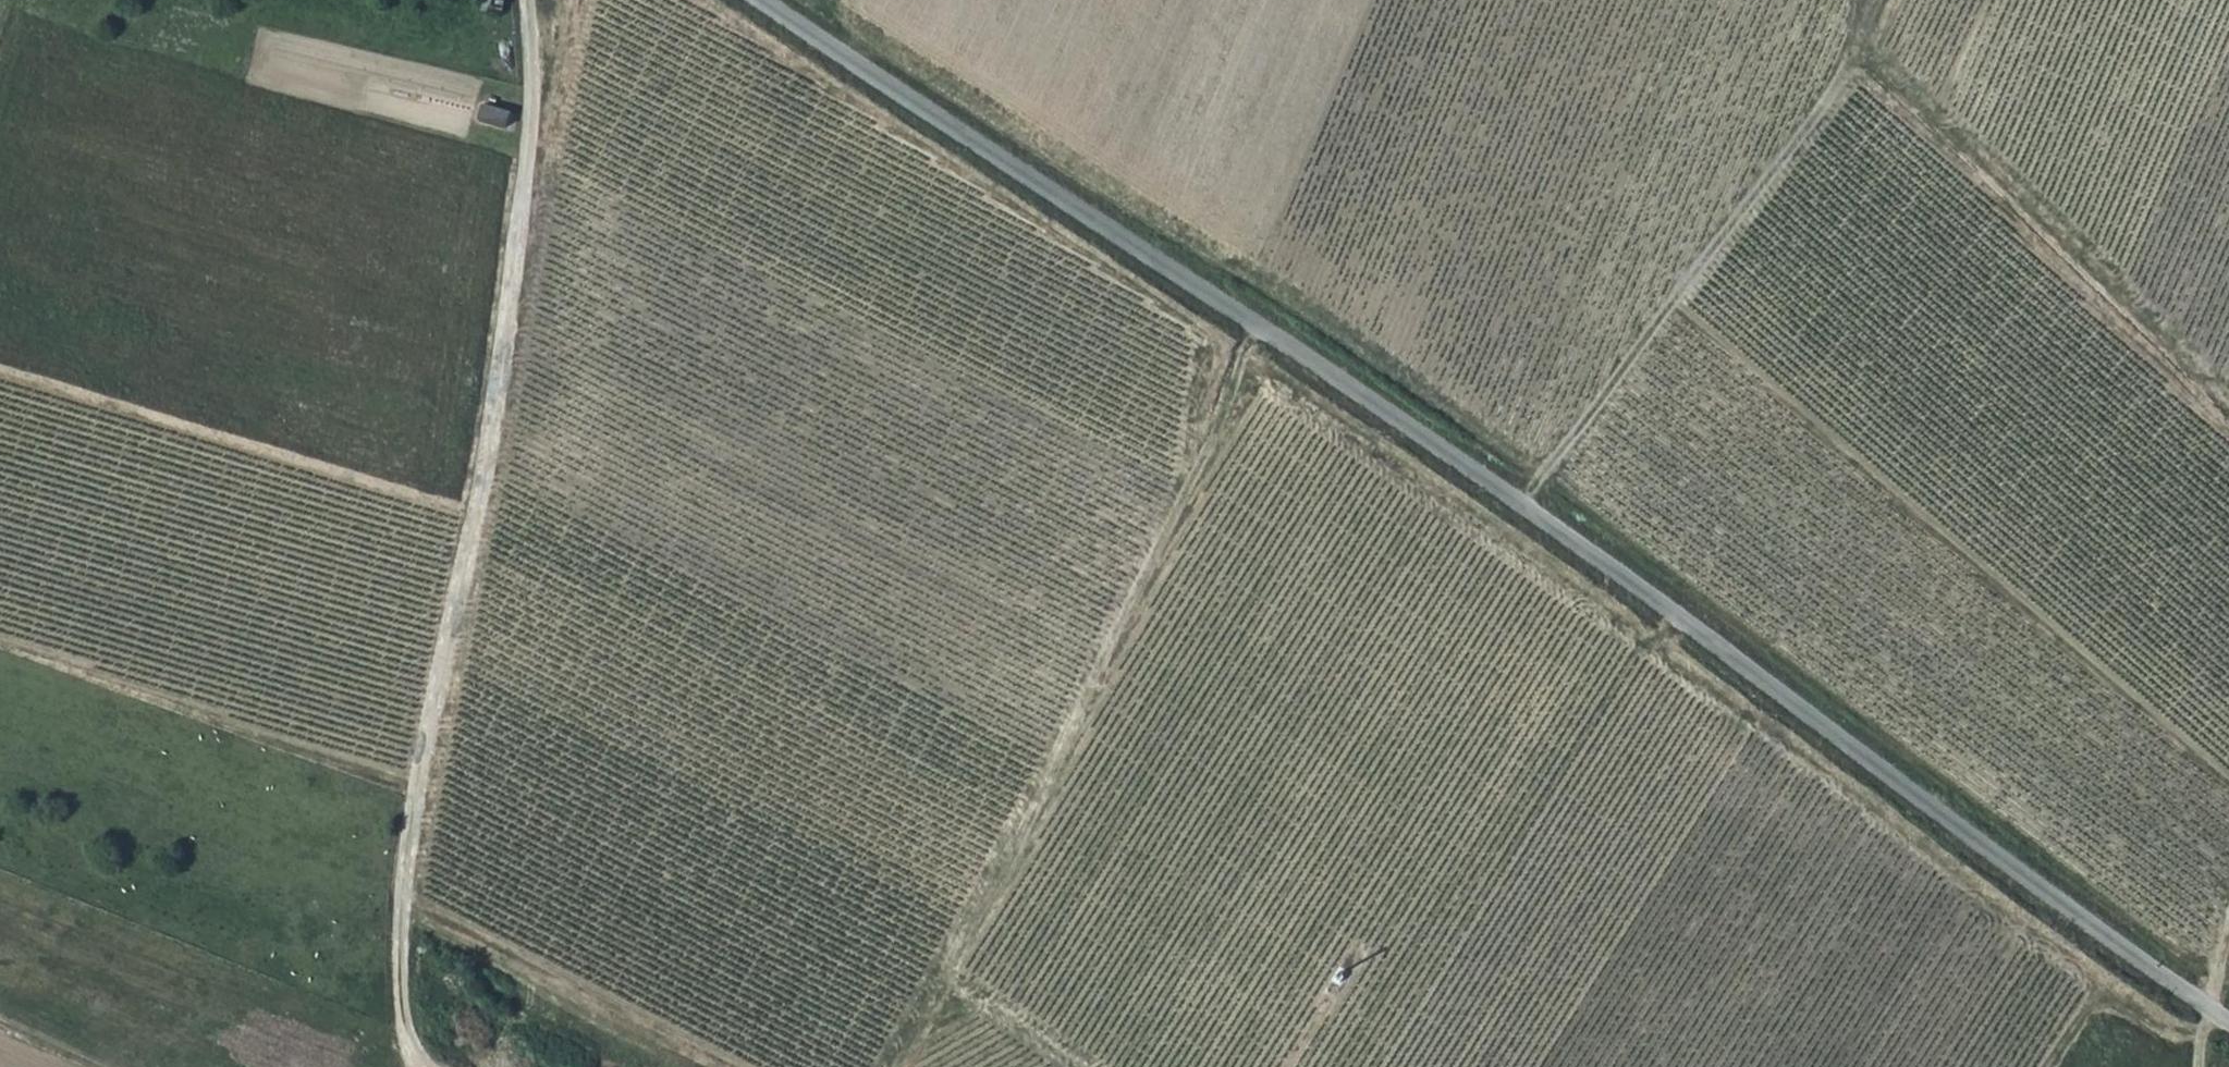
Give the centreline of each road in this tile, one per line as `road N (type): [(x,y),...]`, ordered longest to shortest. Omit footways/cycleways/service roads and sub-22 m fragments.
road 1 (unclassified): [(753,0),(1573,543),(2228,1030)]
road 2 (track): [(522,0),(526,161),(466,571),(412,783),(393,980),(416,1066)]
road 3 (track): [(2200,1066),(2228,933)]

